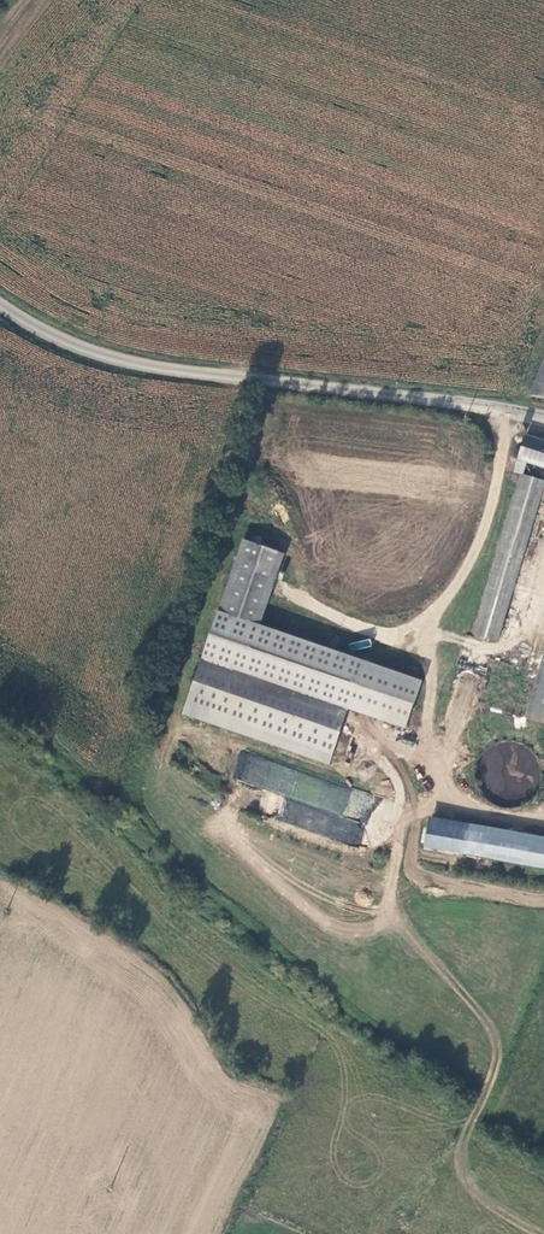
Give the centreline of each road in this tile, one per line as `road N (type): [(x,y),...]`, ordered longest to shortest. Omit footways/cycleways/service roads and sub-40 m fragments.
road 1 (unclassified): [(543,418),(127,361),(62,339),(0,303)]

